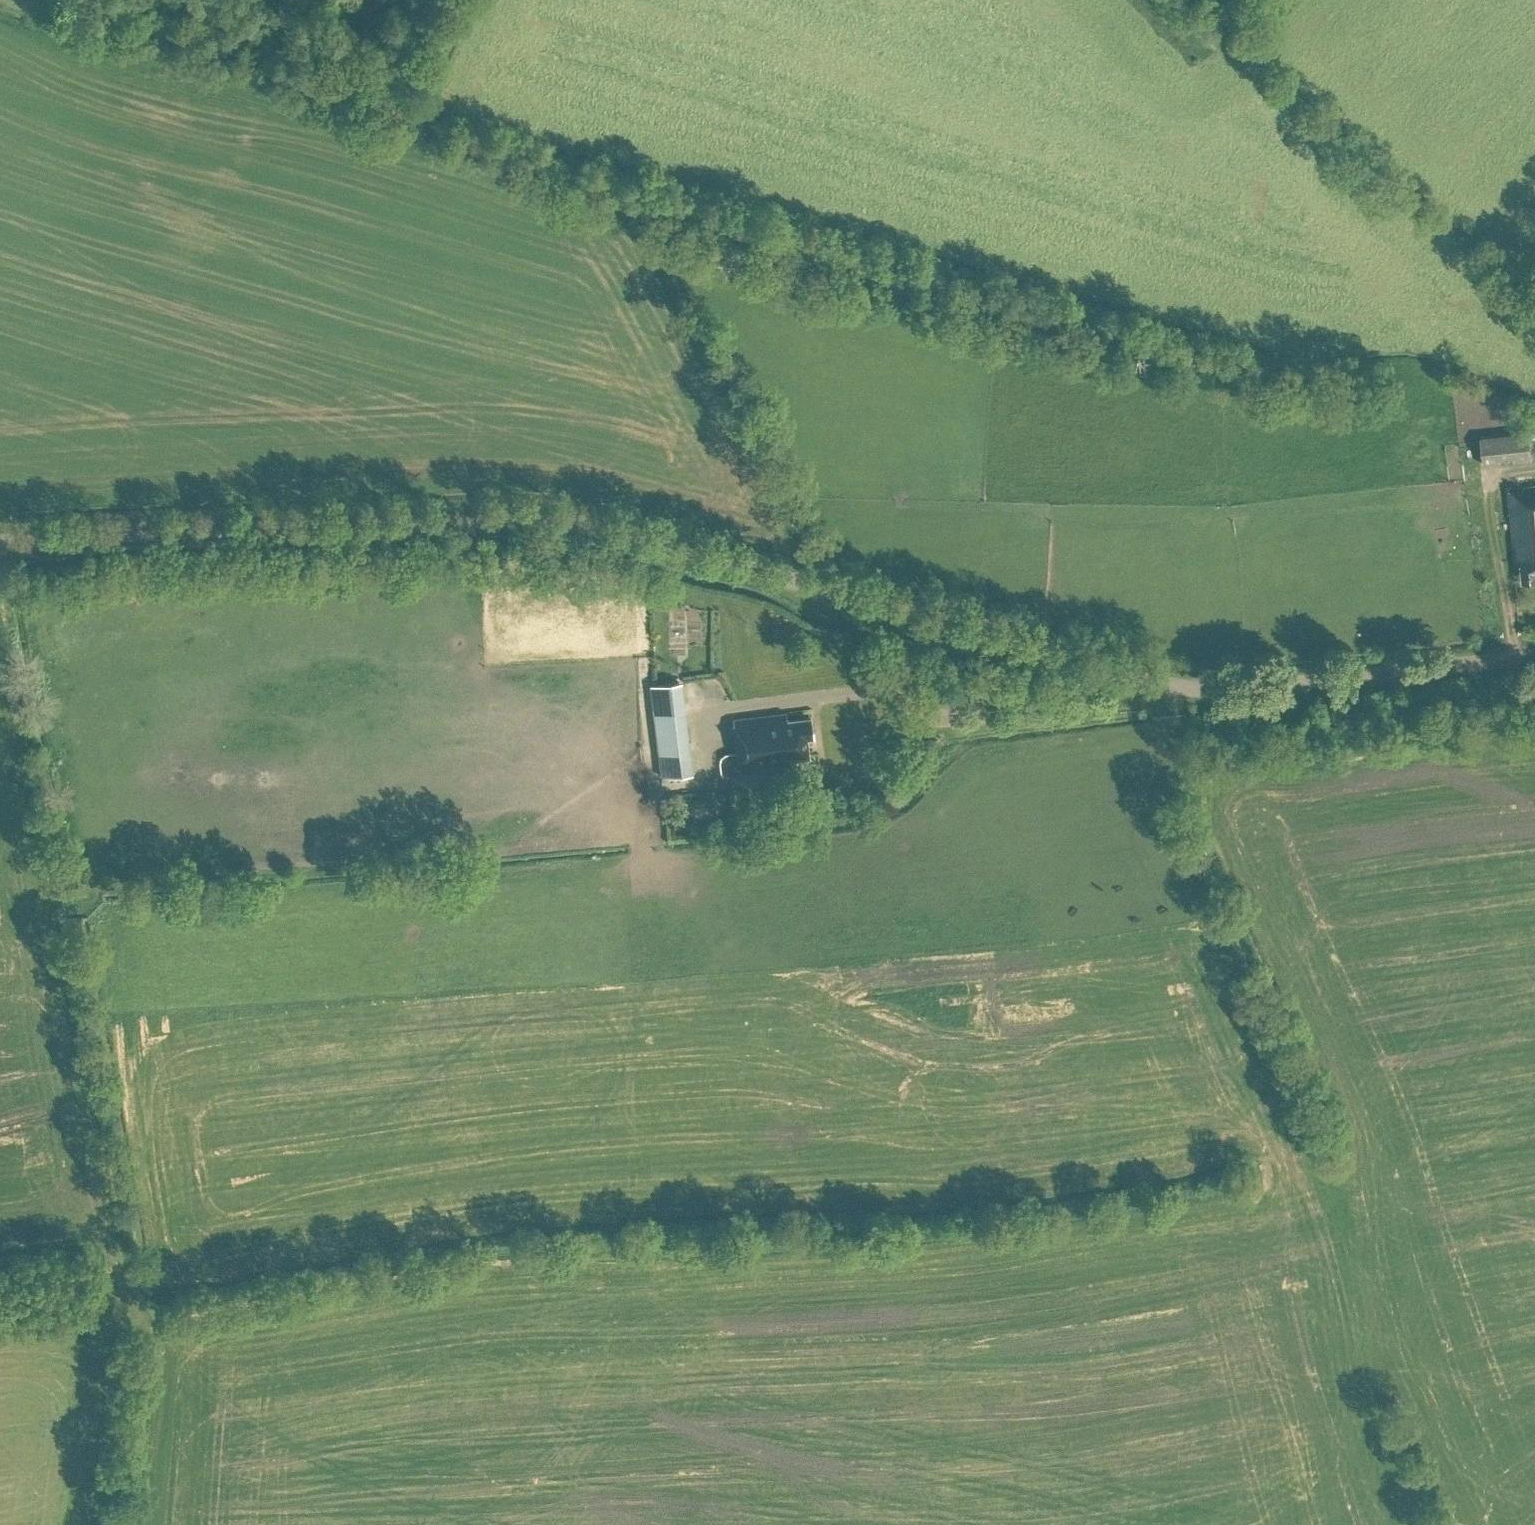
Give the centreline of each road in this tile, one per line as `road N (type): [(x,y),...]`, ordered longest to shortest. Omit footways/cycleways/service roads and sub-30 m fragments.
road 1 (unclassified): [(0,543),(490,500),(601,513),(845,596),(1132,672),(1230,682),(1534,653)]

